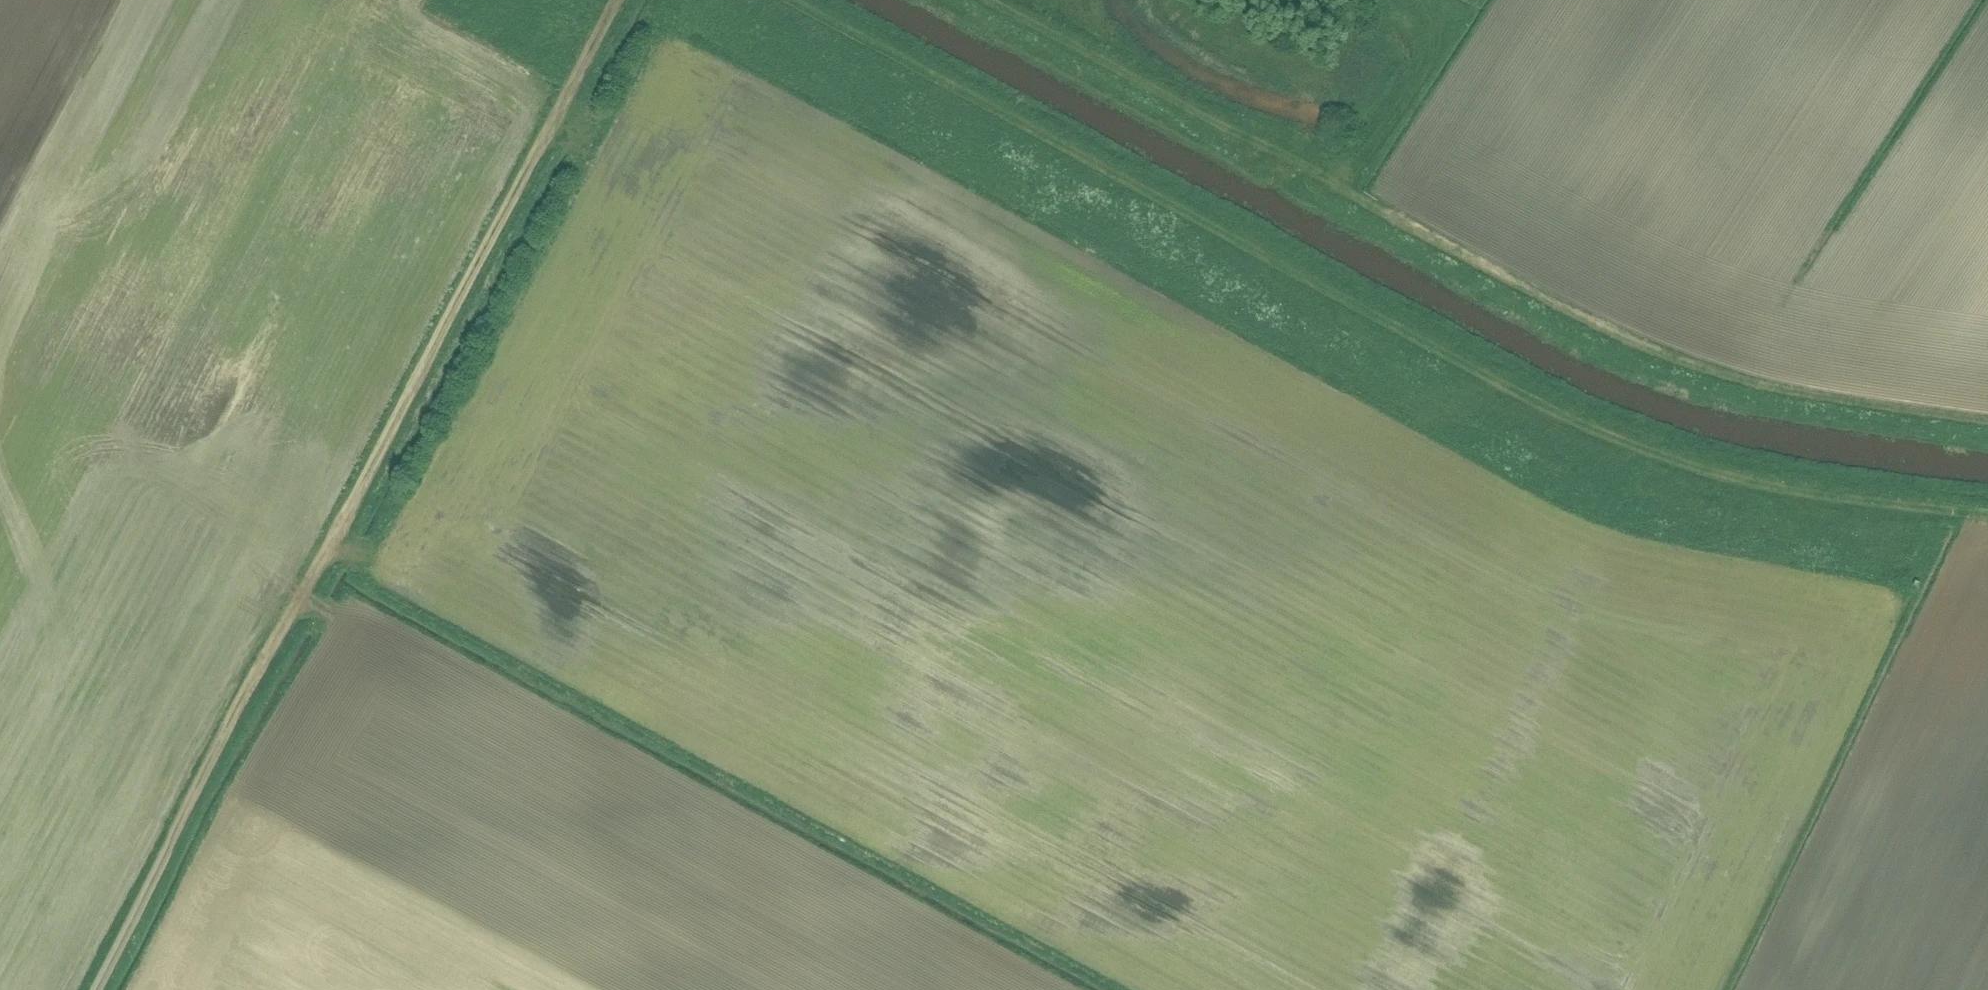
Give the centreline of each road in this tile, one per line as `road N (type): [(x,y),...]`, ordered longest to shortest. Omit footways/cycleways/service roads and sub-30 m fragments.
road 1 (track): [(815,0),(1578,413),(1766,477),(1987,508)]
road 2 (track): [(1987,425),(1750,382),(1634,347),(1352,199)]
road 3 (track): [(325,547),(620,0)]
road 4 (unclassified): [(292,608),(95,989)]
road 5 (track): [(1352,199),(978,0)]
road 6 (track): [(1352,199),(1433,45),(1427,9),(1415,0)]

